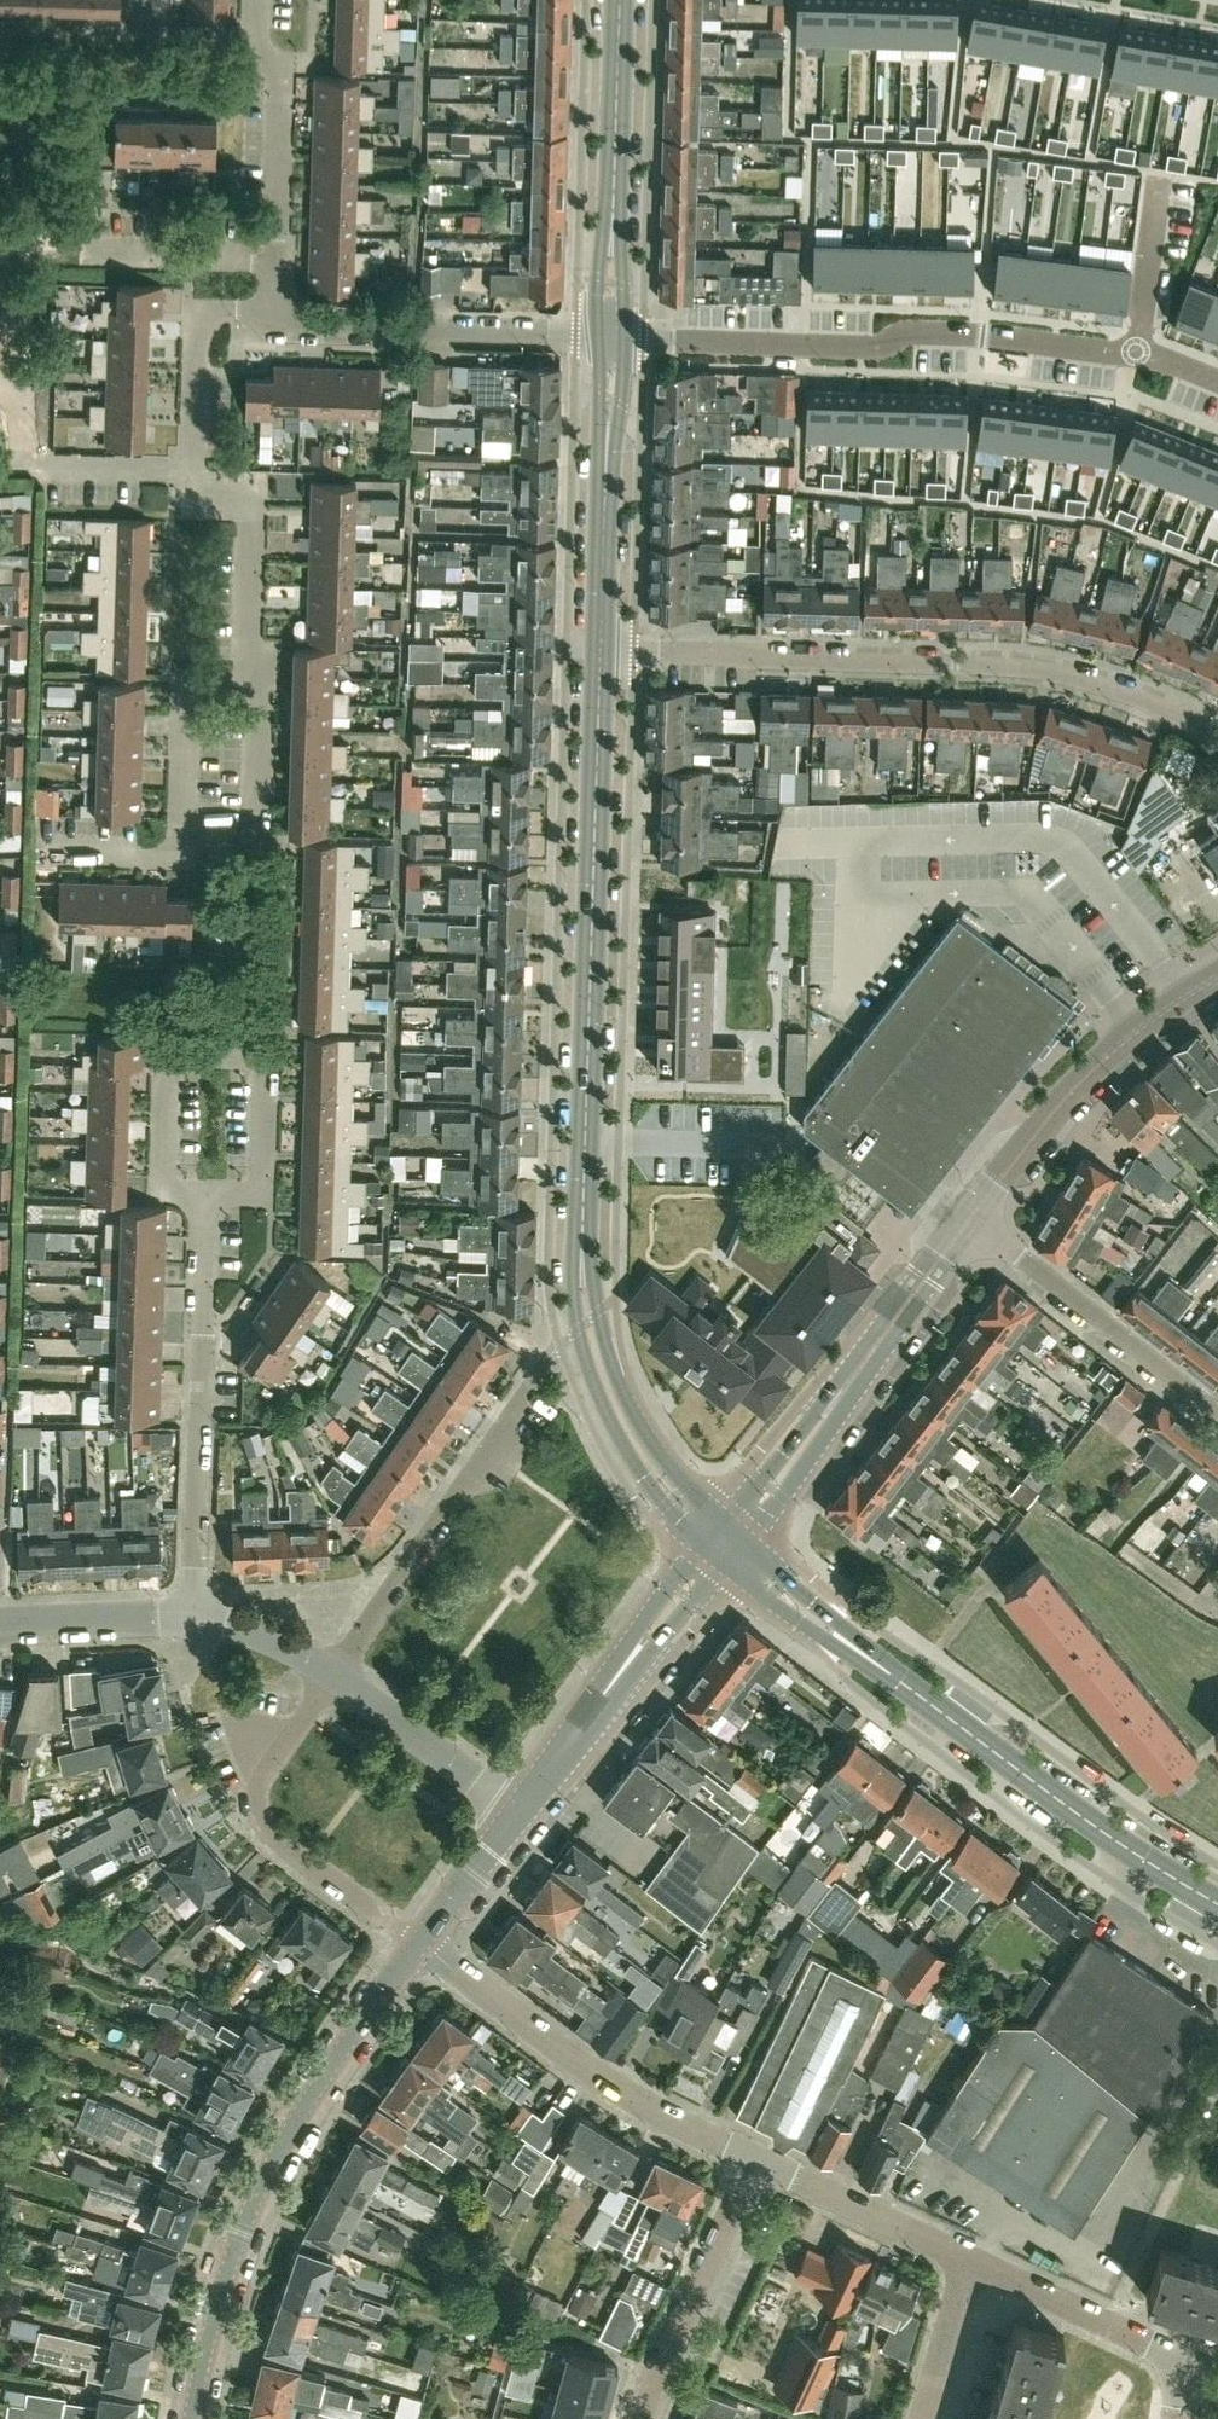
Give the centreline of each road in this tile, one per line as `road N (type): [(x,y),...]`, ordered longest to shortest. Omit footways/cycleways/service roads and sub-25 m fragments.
road 1 (tertiary): [(715,1545),(673,1498),(624,1423),(586,1317),(579,1223),(600,642)]
road 2 (residential): [(1217,727),(1123,686),(1047,666),(600,642)]
road 3 (tertiary): [(1217,1907),(1013,1771),(715,1545)]
road 4 (unclassified): [(191,2418),(238,2228),(337,2049),(419,1934)]
road 5 (residential): [(1136,352),(912,332),(876,347),(611,334)]
road 6 (unclassified): [(715,1545),(972,1212)]
road 7 (residential): [(751,2159),(600,2072),(419,1934)]
road 8 (unclassified): [(972,1212),(1105,1057),(1217,976)]
road 9 (residential): [(611,334),(286,322),(273,311)]
road 10 (residential): [(330,1668),(528,1389)]
road 11 (tertiary): [(611,334),(621,0)]
road 12 (residential): [(520,1800),(715,1545)]
road 13 (residential): [(972,1212),(1217,1416)]
road 14 (tertiary): [(600,642),(611,334)]
road 15 (residential): [(637,2418),(751,2159)]
road 16 (residential): [(195,1614),(202,1335)]
road 17 (residential): [(275,261),(279,61),(251,35),(253,0)]
road 18 (residential): [(246,680),(252,494),(194,493),(192,472)]
road 19 (residential): [(241,1060),(161,1059),(160,1190),(205,1192)]
road 20 (residential): [(968,2258),(751,2159)]
road 21 (residential): [(192,472),(197,311),(273,311)]
road 22 (residential): [(1181,2359),(968,2258)]
road 23 (residential): [(520,1800),(330,1668)]
road 24 (residential): [(241,1060),(251,837)]
road 25 (residential): [(205,1192),(264,1193),(267,1060),(241,1060)]
road 26 (residential): [(181,834),(184,679),(246,680)]
road 27 (residential): [(0,1623),(195,1614)]
road 28 (residential): [(83,254),(275,261)]
road 29 (residential): [(1136,352),(1159,178)]
road 30 (residential): [(192,472),(21,470)]
road 31 (residential): [(251,837),(259,680),(246,680)]
road 32 (residential): [(37,857),(179,861),(181,834)]
road 33 (unclassified): [(520,1800),(419,1934)]
road 34 (residential): [(922,2418),(968,2258)]
road 35 (residential): [(21,470),(13,329),(0,329)]
road 36 (residential): [(330,1668),(195,1614)]
road 37 (residential): [(202,1335),(205,1192)]

